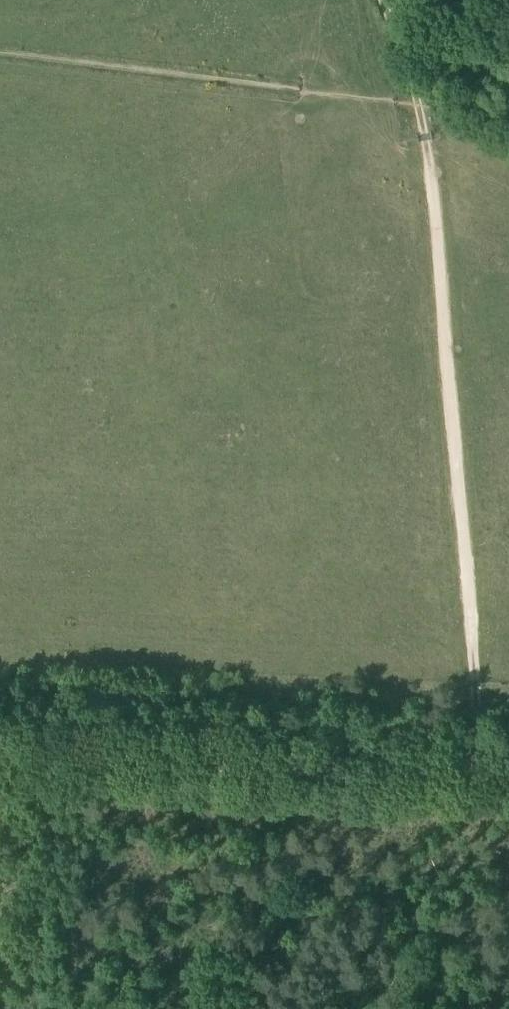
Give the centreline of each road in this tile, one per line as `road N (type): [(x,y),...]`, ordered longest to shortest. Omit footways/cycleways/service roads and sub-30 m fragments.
road 1 (track): [(419,107),(480,777)]
road 2 (unclassified): [(508,778),(0,750)]

